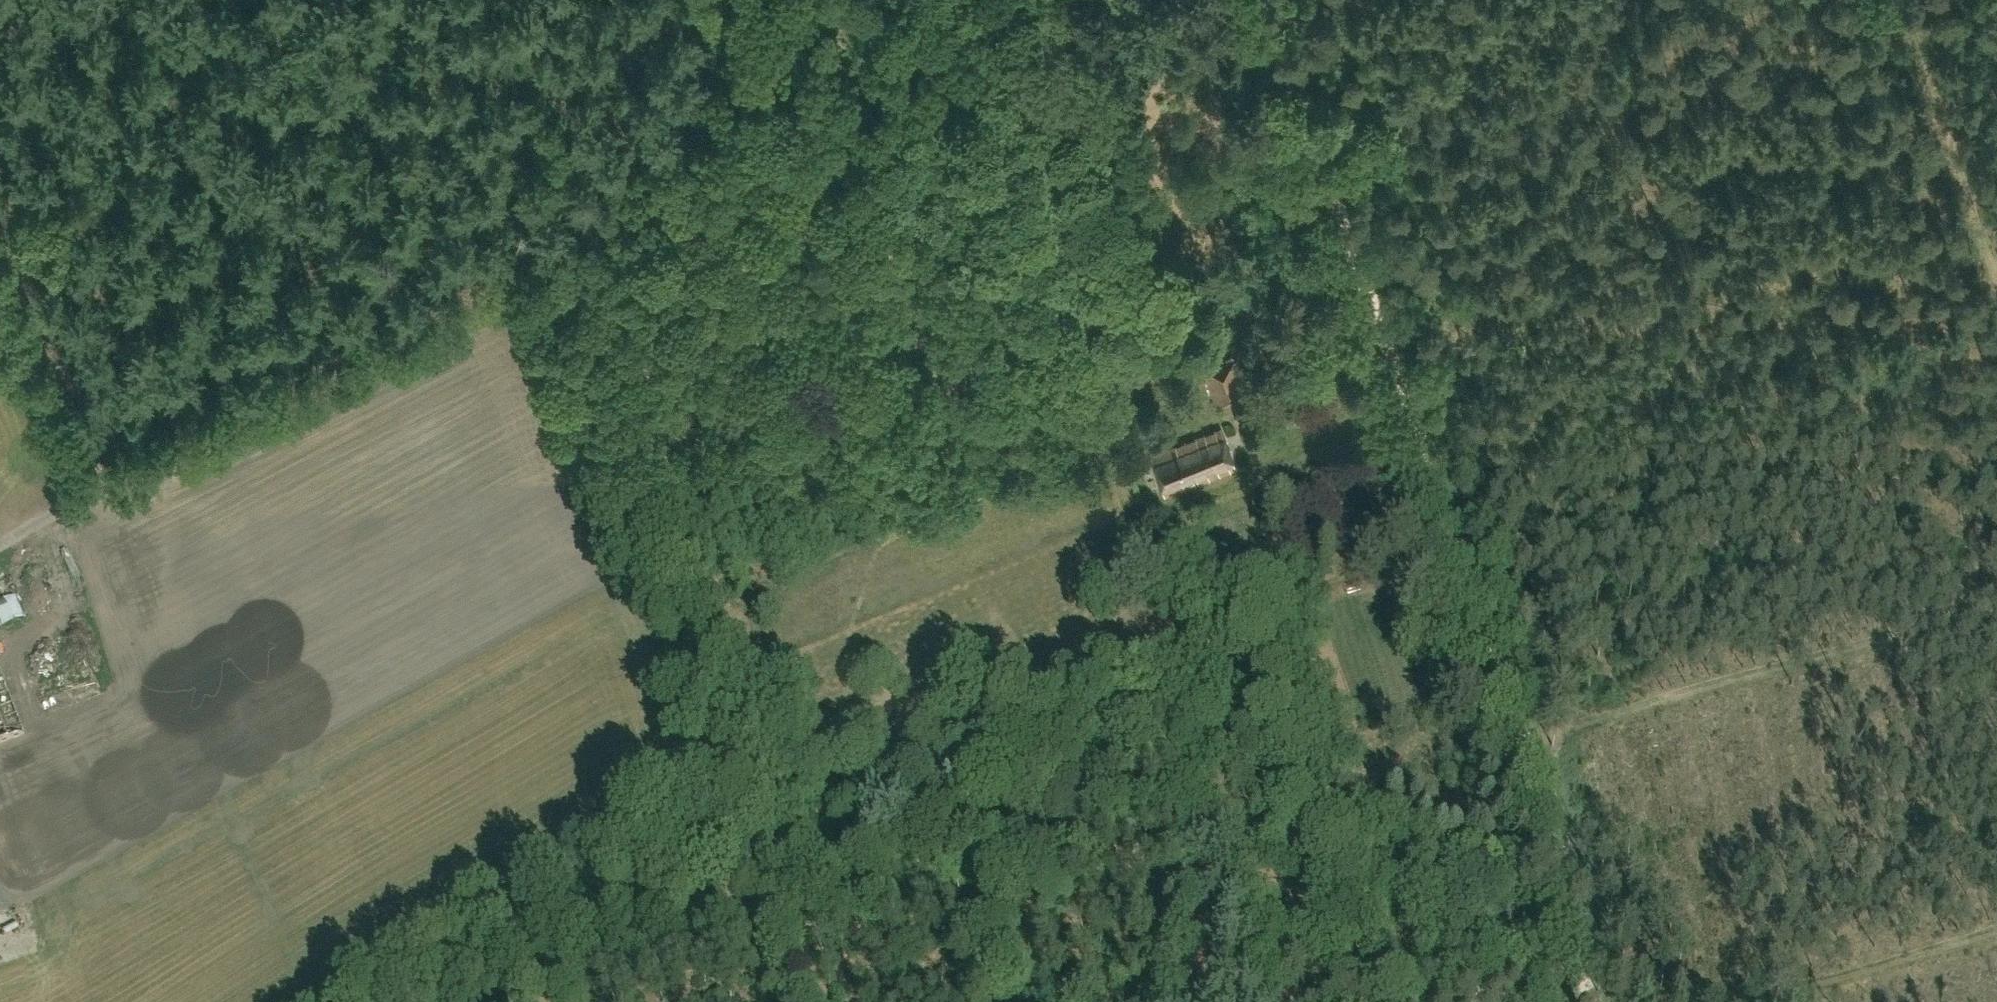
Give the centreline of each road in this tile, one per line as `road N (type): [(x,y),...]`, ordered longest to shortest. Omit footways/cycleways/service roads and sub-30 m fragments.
road 1 (track): [(1588,1001),(1581,920),(1557,816),(1266,0)]
road 2 (track): [(0,207),(83,477),(56,512),(0,543)]

